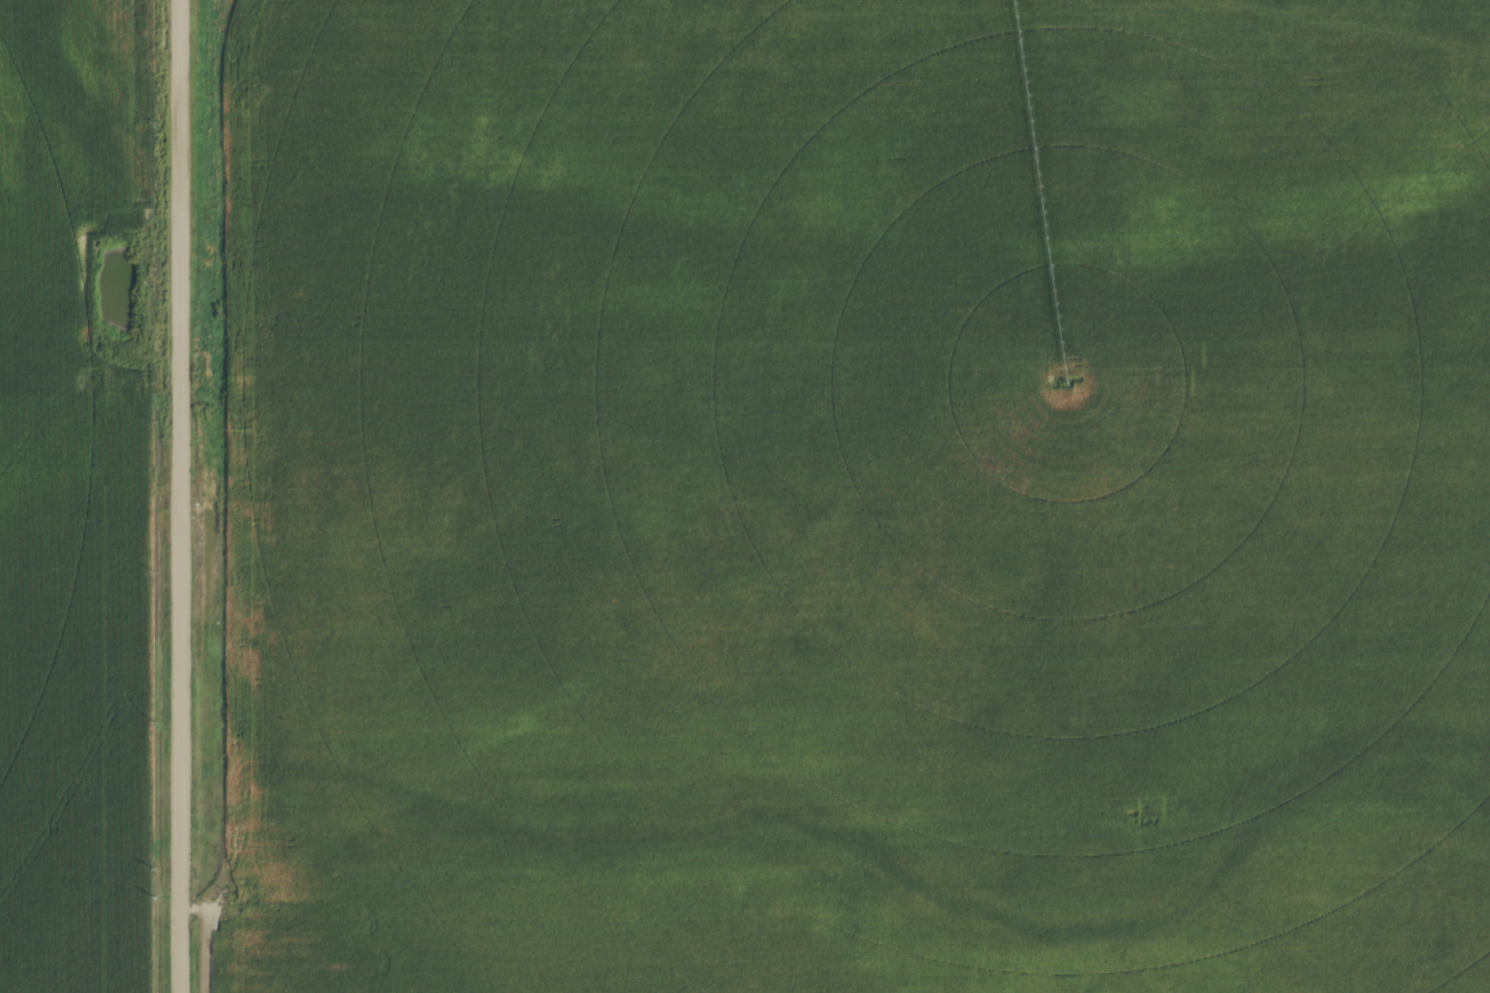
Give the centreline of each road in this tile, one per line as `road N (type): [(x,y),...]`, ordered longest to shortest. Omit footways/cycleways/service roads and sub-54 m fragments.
road 1 (residential): [(181,992),(182,0)]

